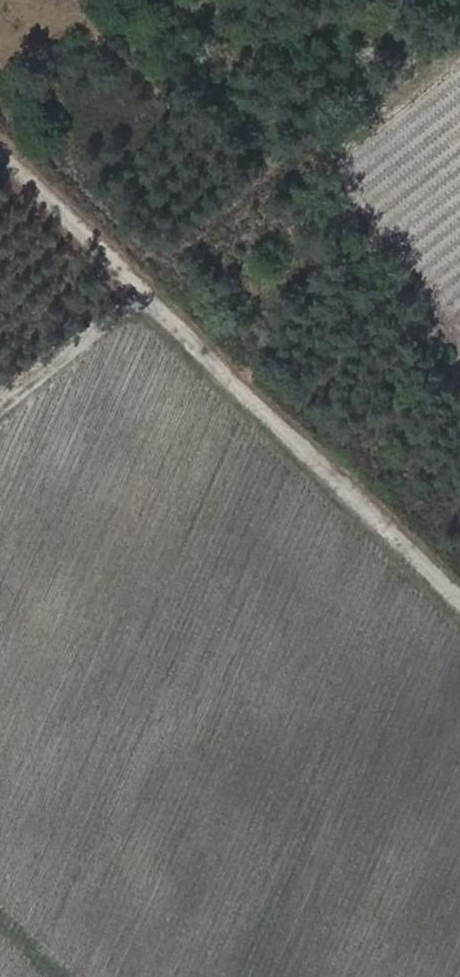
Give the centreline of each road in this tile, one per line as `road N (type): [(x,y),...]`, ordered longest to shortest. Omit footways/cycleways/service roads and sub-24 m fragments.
road 1 (track): [(459,604),(0,151)]
road 2 (track): [(146,300),(0,414)]

